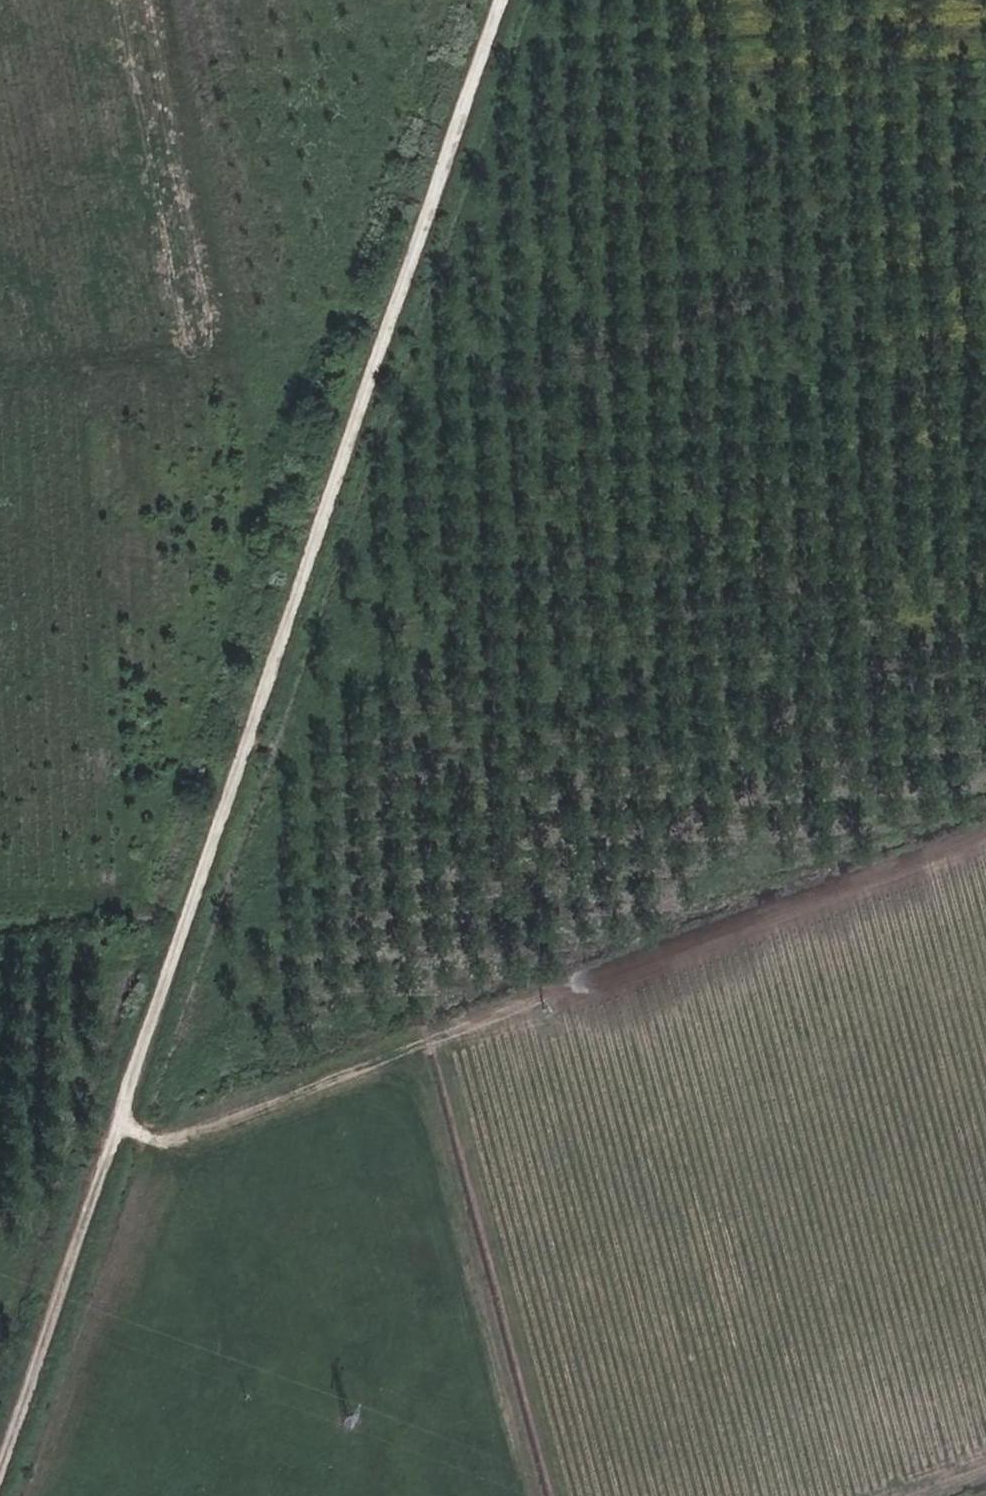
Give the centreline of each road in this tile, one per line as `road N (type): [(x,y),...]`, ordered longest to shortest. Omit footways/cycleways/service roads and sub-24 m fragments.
road 1 (track): [(0,1489),(506,0)]

